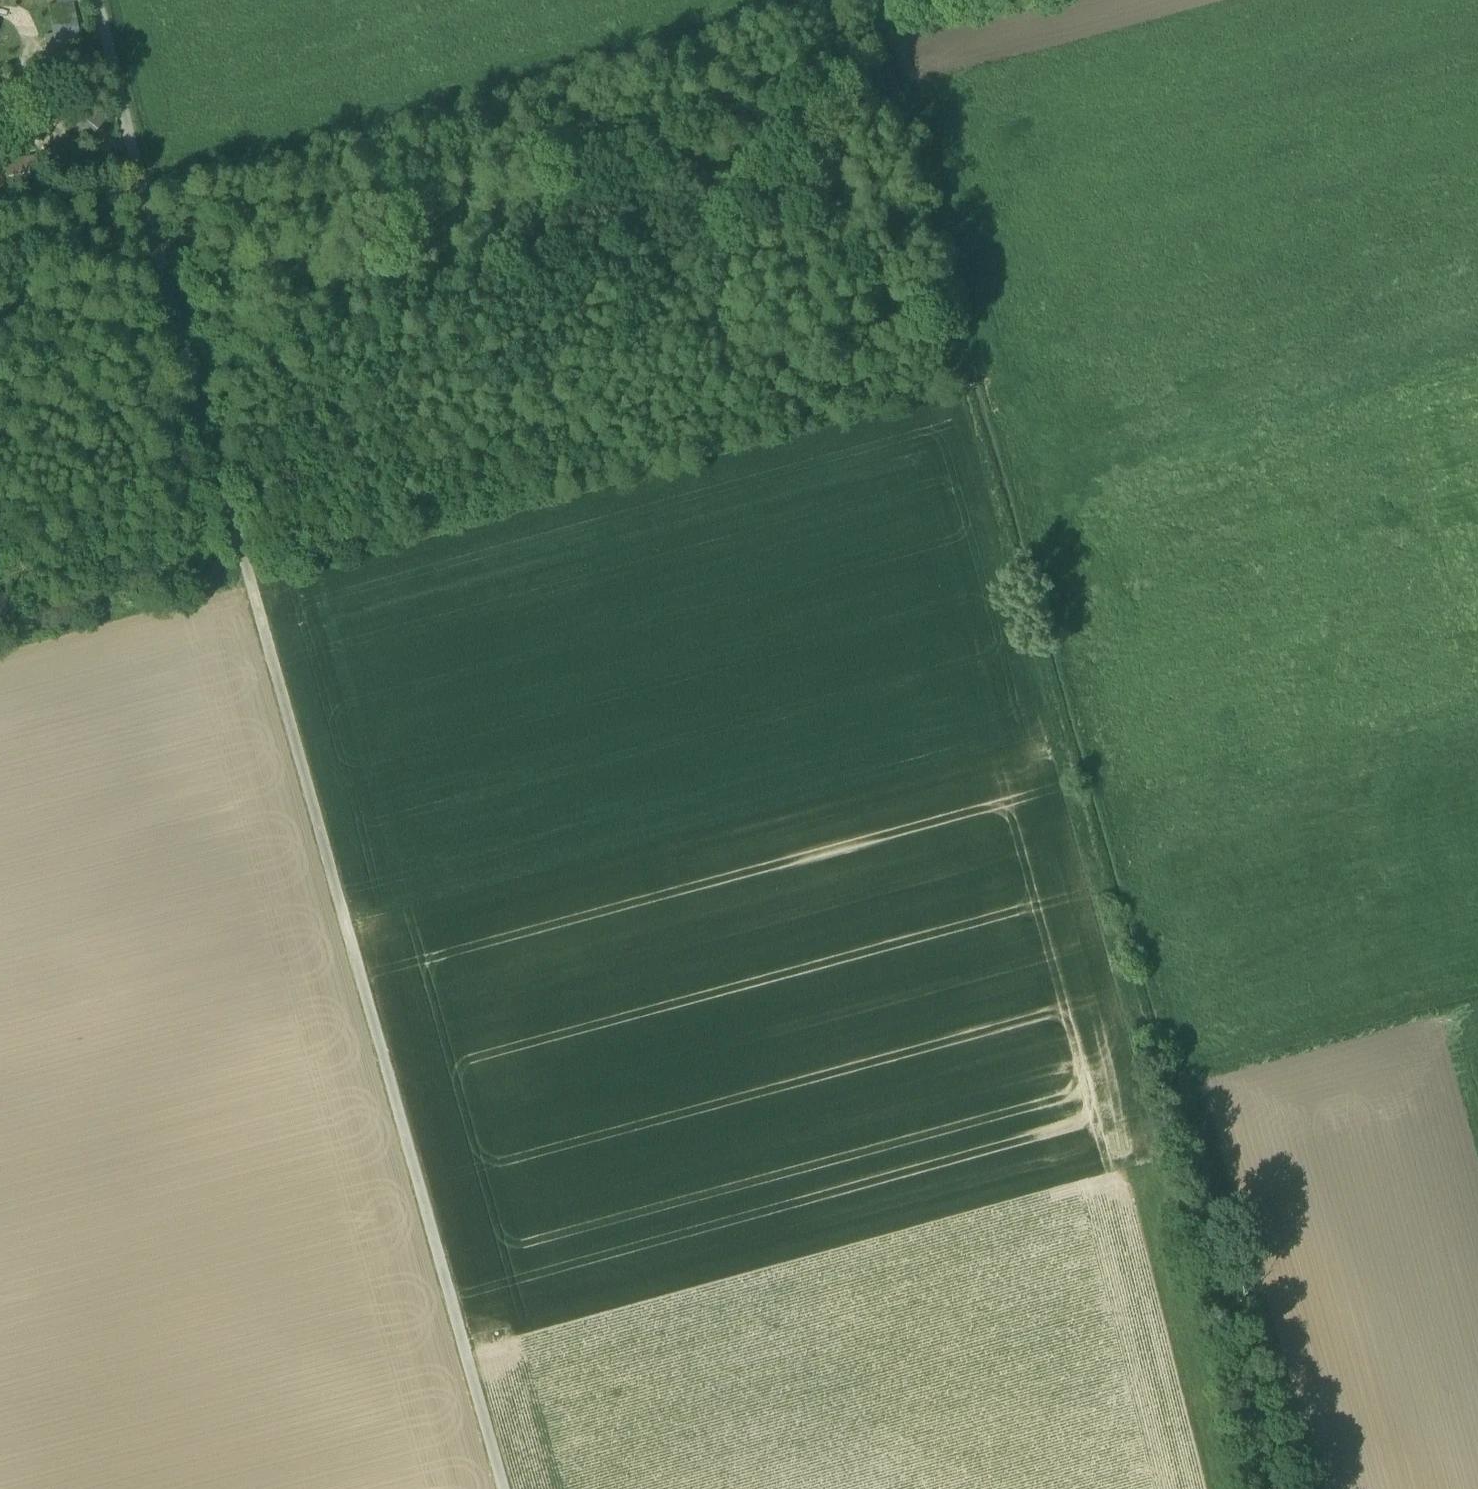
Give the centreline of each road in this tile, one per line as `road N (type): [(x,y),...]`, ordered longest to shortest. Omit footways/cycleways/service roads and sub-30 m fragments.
road 1 (unclassified): [(95,0),(503,1488)]

